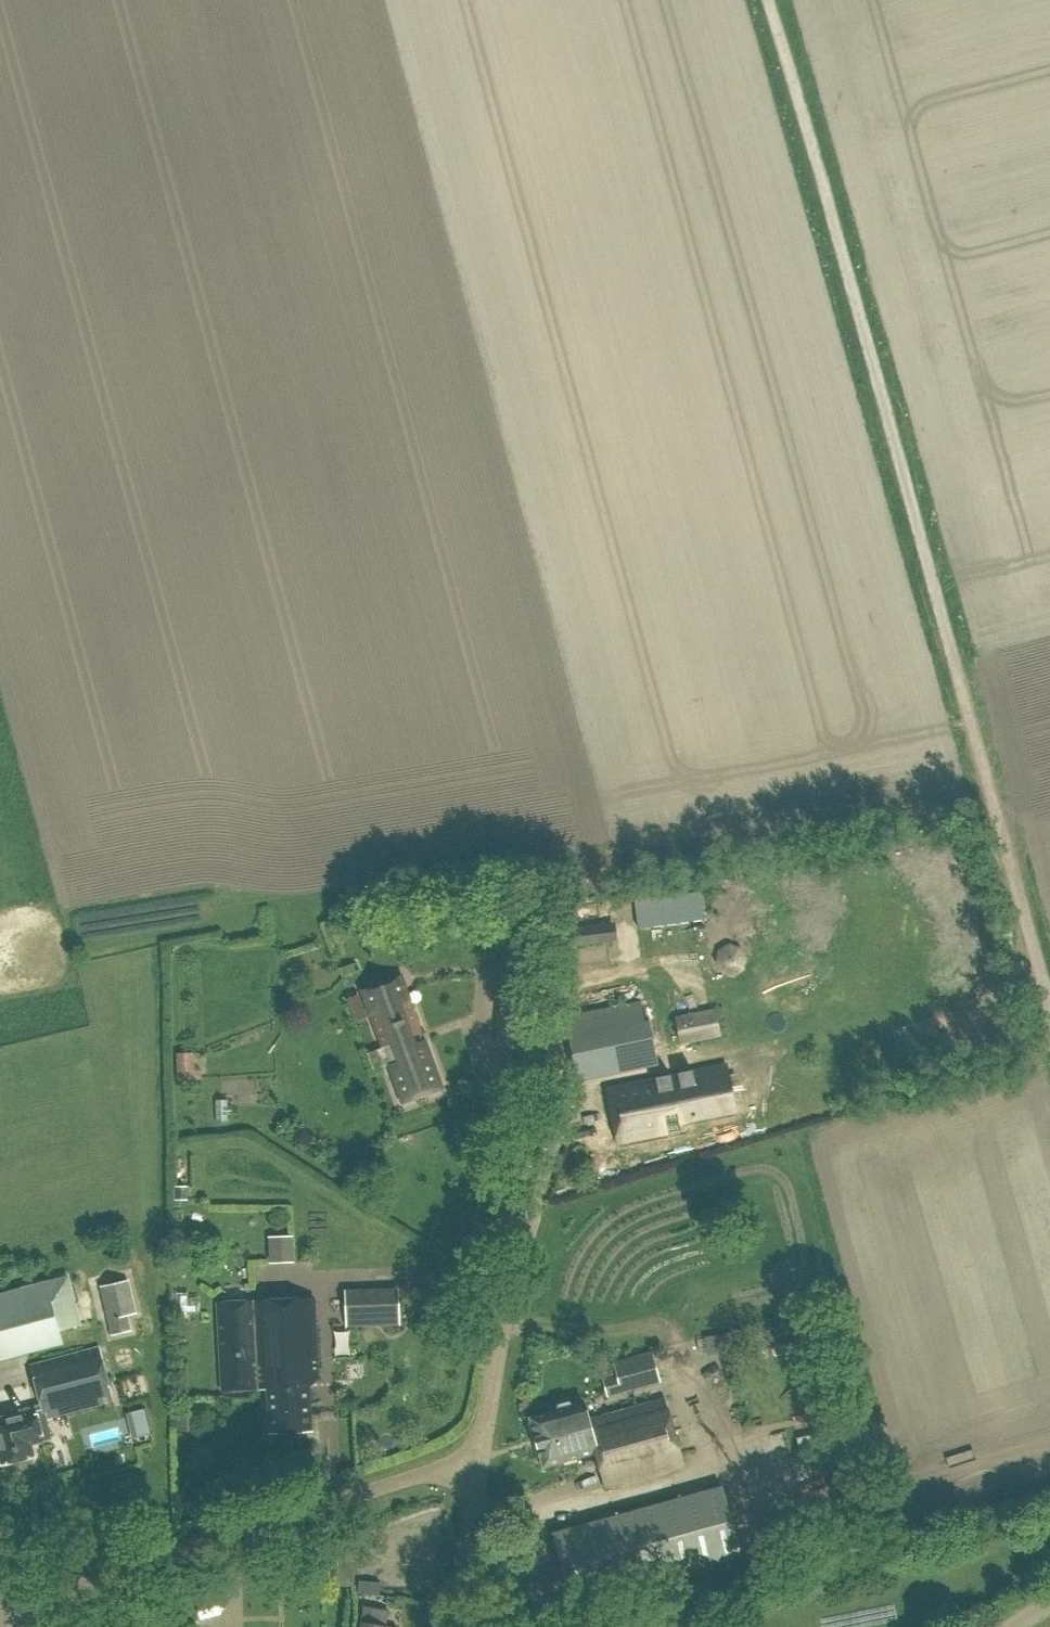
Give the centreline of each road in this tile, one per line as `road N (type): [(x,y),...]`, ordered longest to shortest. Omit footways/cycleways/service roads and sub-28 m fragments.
road 1 (track): [(1049,1008),(768,0)]
road 2 (unclassified): [(6,1626),(46,1596),(427,1473),(478,1475)]
road 3 (unclassified): [(478,1475),(499,1340),(534,1208)]
road 4 (unclassified): [(454,1626),(478,1475)]

